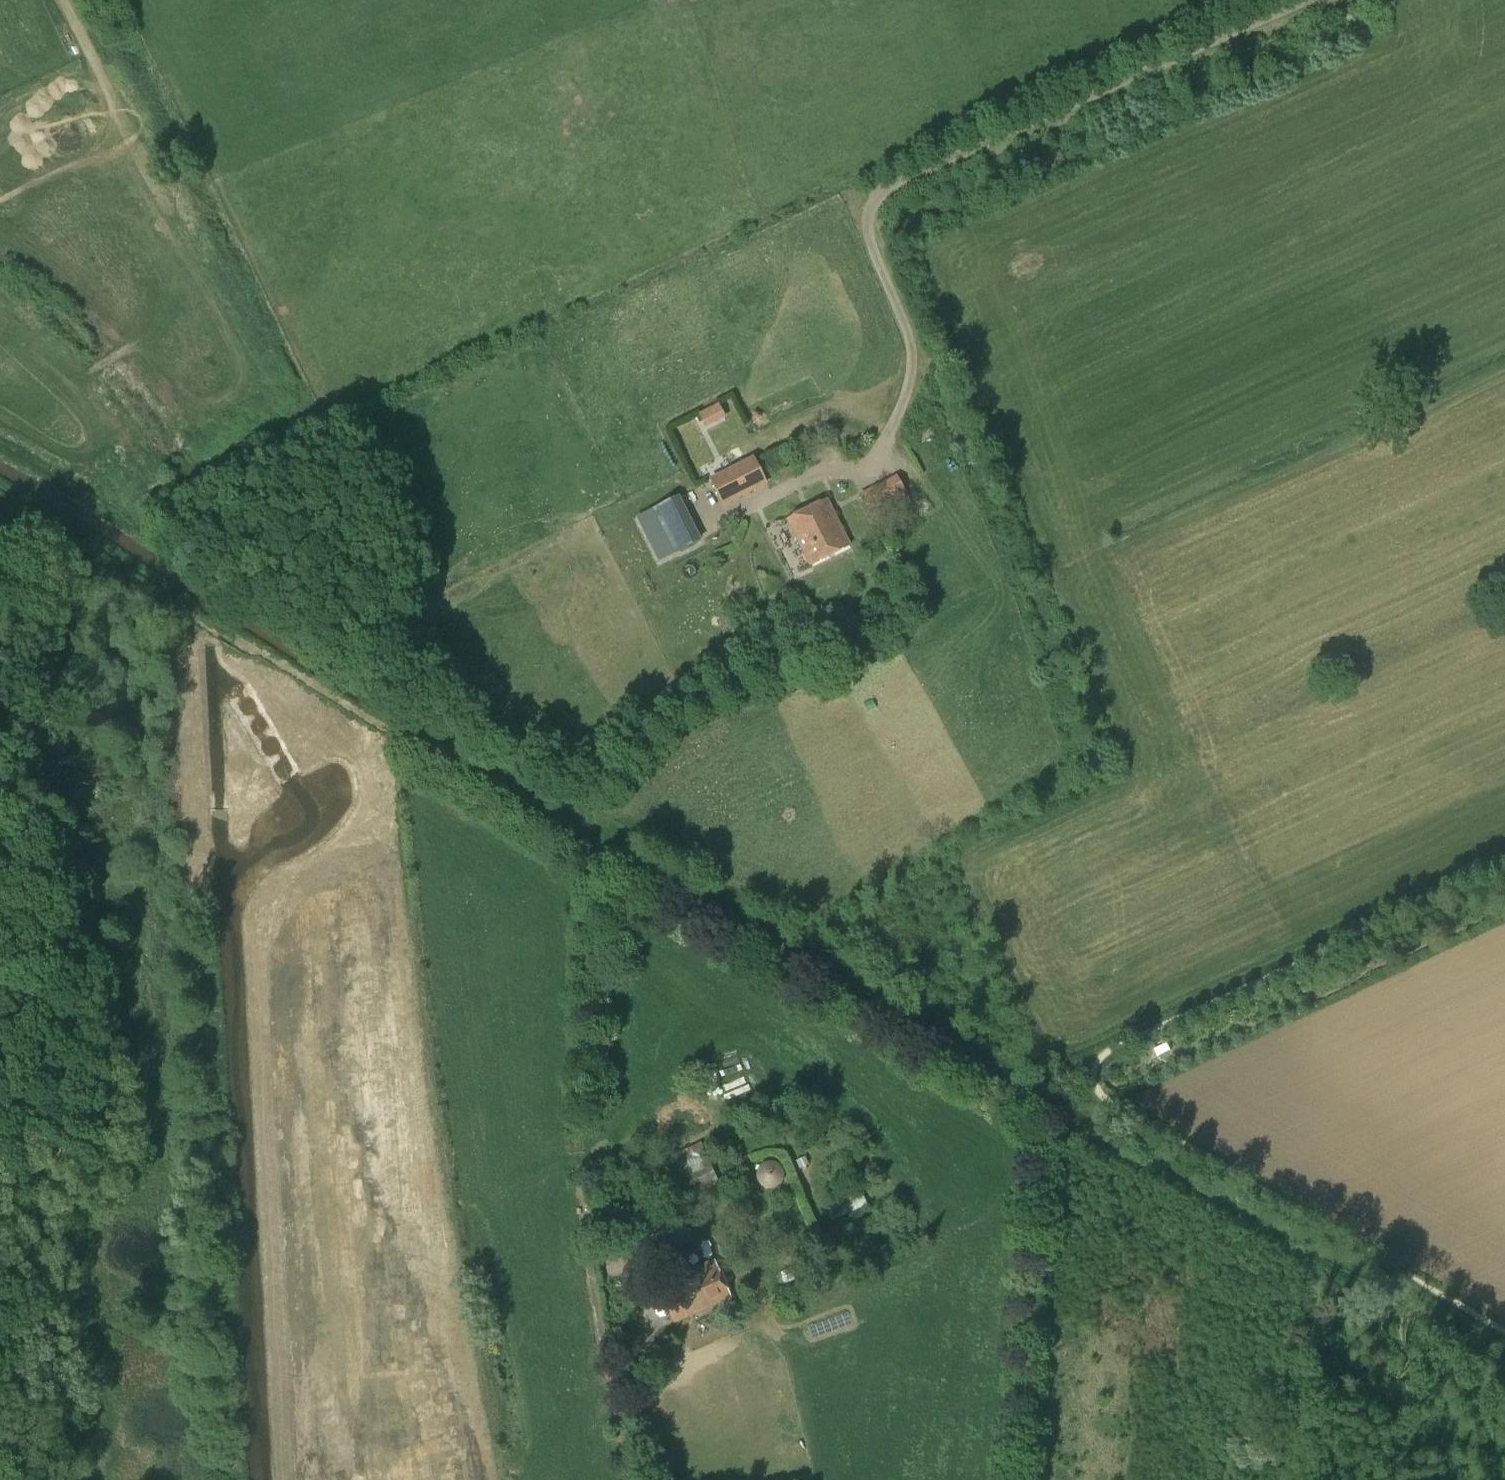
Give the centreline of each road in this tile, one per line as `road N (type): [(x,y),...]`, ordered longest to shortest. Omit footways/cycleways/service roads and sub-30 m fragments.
road 1 (track): [(1305,0),(884,186),(869,203),(863,221),(909,356),(905,399),(868,470)]
road 2 (track): [(637,1479),(615,1383),(581,1125),(589,893)]

